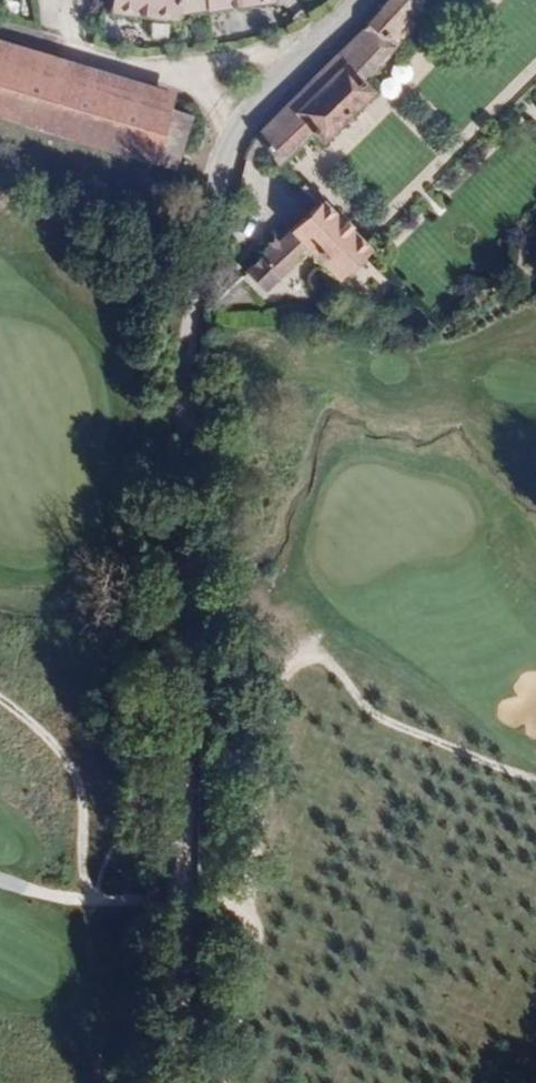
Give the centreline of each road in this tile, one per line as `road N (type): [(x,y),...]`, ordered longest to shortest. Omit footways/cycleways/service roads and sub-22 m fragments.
road 1 (residential): [(365,0),(247,110),(221,160),(190,365),(182,1082)]
road 2 (track): [(0,882),(72,899),(242,908),(259,940),(239,1082)]
road 3 (track): [(247,110),(216,104),(188,66),(0,21)]

